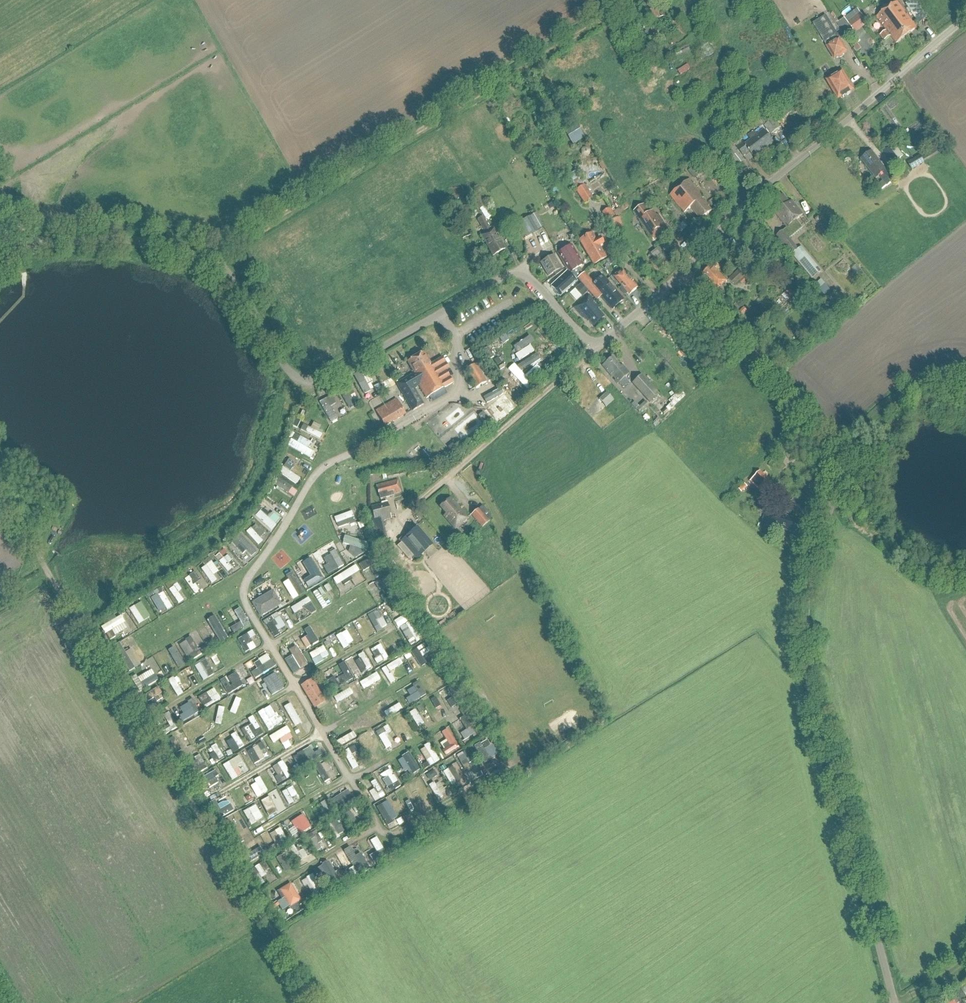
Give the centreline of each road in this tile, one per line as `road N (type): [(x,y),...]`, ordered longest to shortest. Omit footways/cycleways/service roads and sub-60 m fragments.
road 1 (unclassified): [(681,272),(598,342),(580,335),(517,270),(334,375),(306,382),(283,365),(218,264),(146,242),(34,243),(0,198)]
road 2 (unclassified): [(894,1002),(807,666),(808,590),(839,478),(838,451),(681,272)]
road 3 (track): [(0,503),(315,1002)]
road 4 (track): [(213,262),(635,0)]
road 5 (unclassified): [(681,272),(761,190),(965,19)]
road 6 (track): [(302,381),(262,481),(235,522),(80,625)]
road 7 (track): [(965,377),(926,381),(838,451)]

